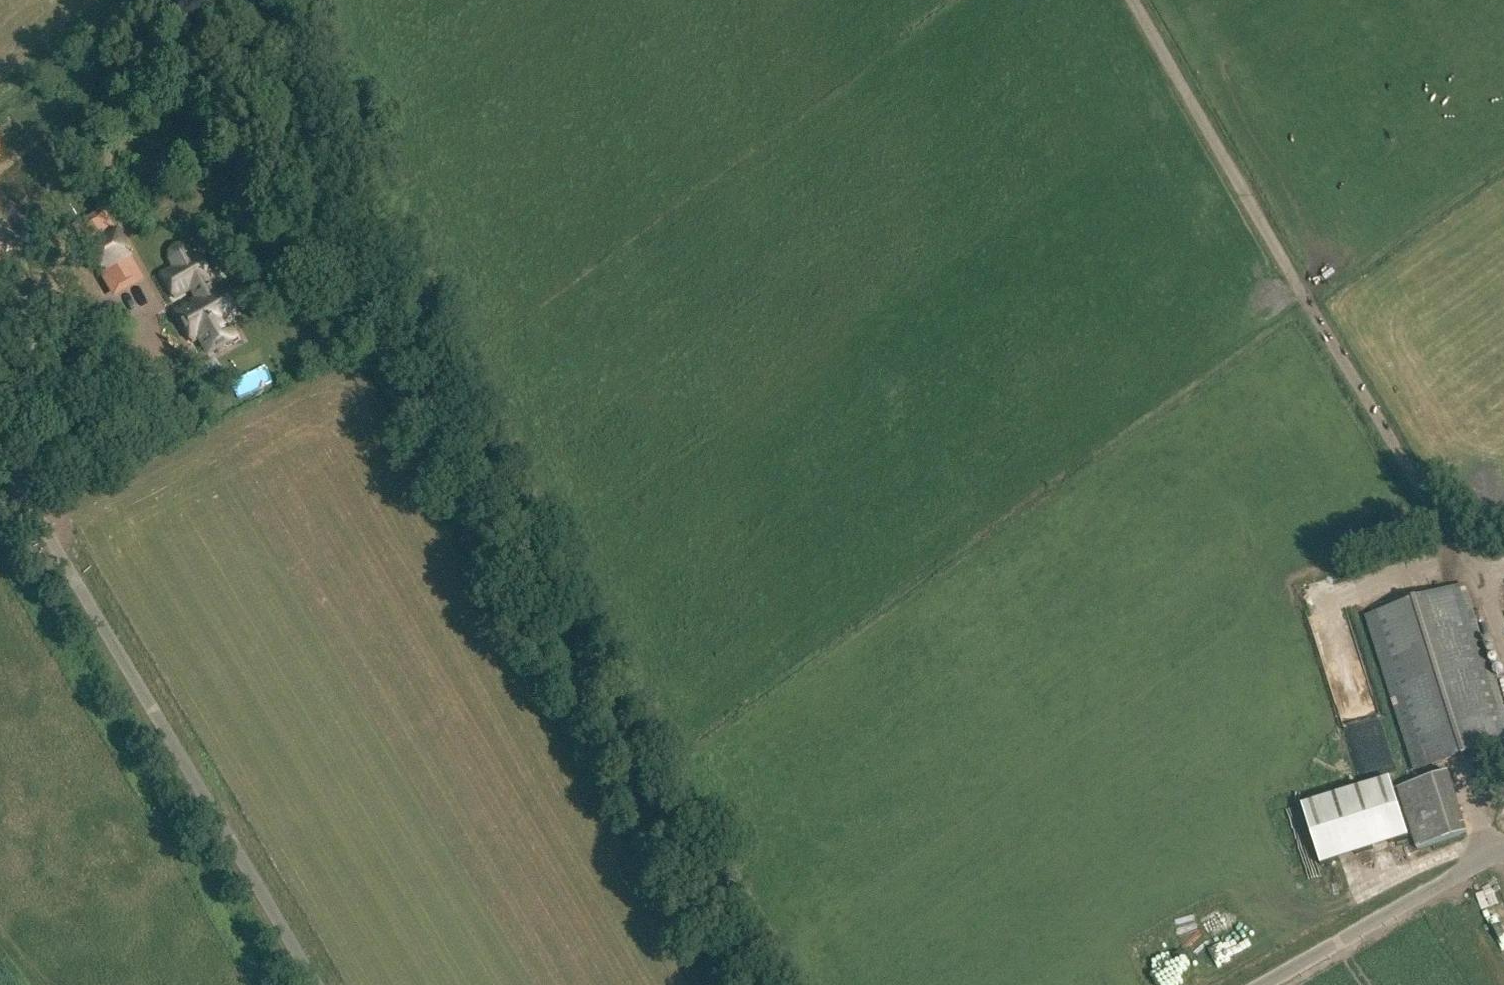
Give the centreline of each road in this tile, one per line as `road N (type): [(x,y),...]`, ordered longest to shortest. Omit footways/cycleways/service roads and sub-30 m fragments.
road 1 (track): [(1503,635),(1134,0)]
road 2 (unclassified): [(0,455),(316,984)]
road 3 (unclassified): [(1257,984),(1503,850)]

